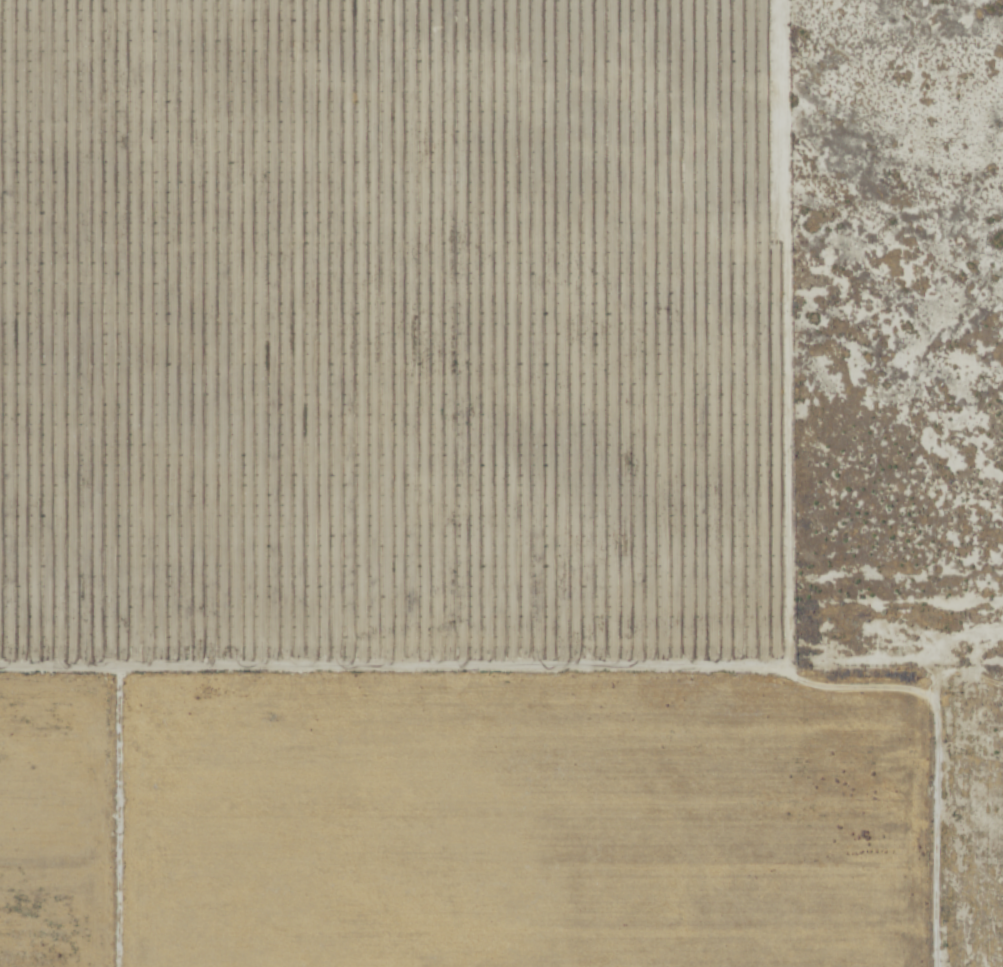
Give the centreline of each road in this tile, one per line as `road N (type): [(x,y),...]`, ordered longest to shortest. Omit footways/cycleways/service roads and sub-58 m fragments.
road 1 (track): [(932,966),(931,714),(905,695),(822,692),(776,675)]
road 2 (track): [(114,966),(115,672)]

